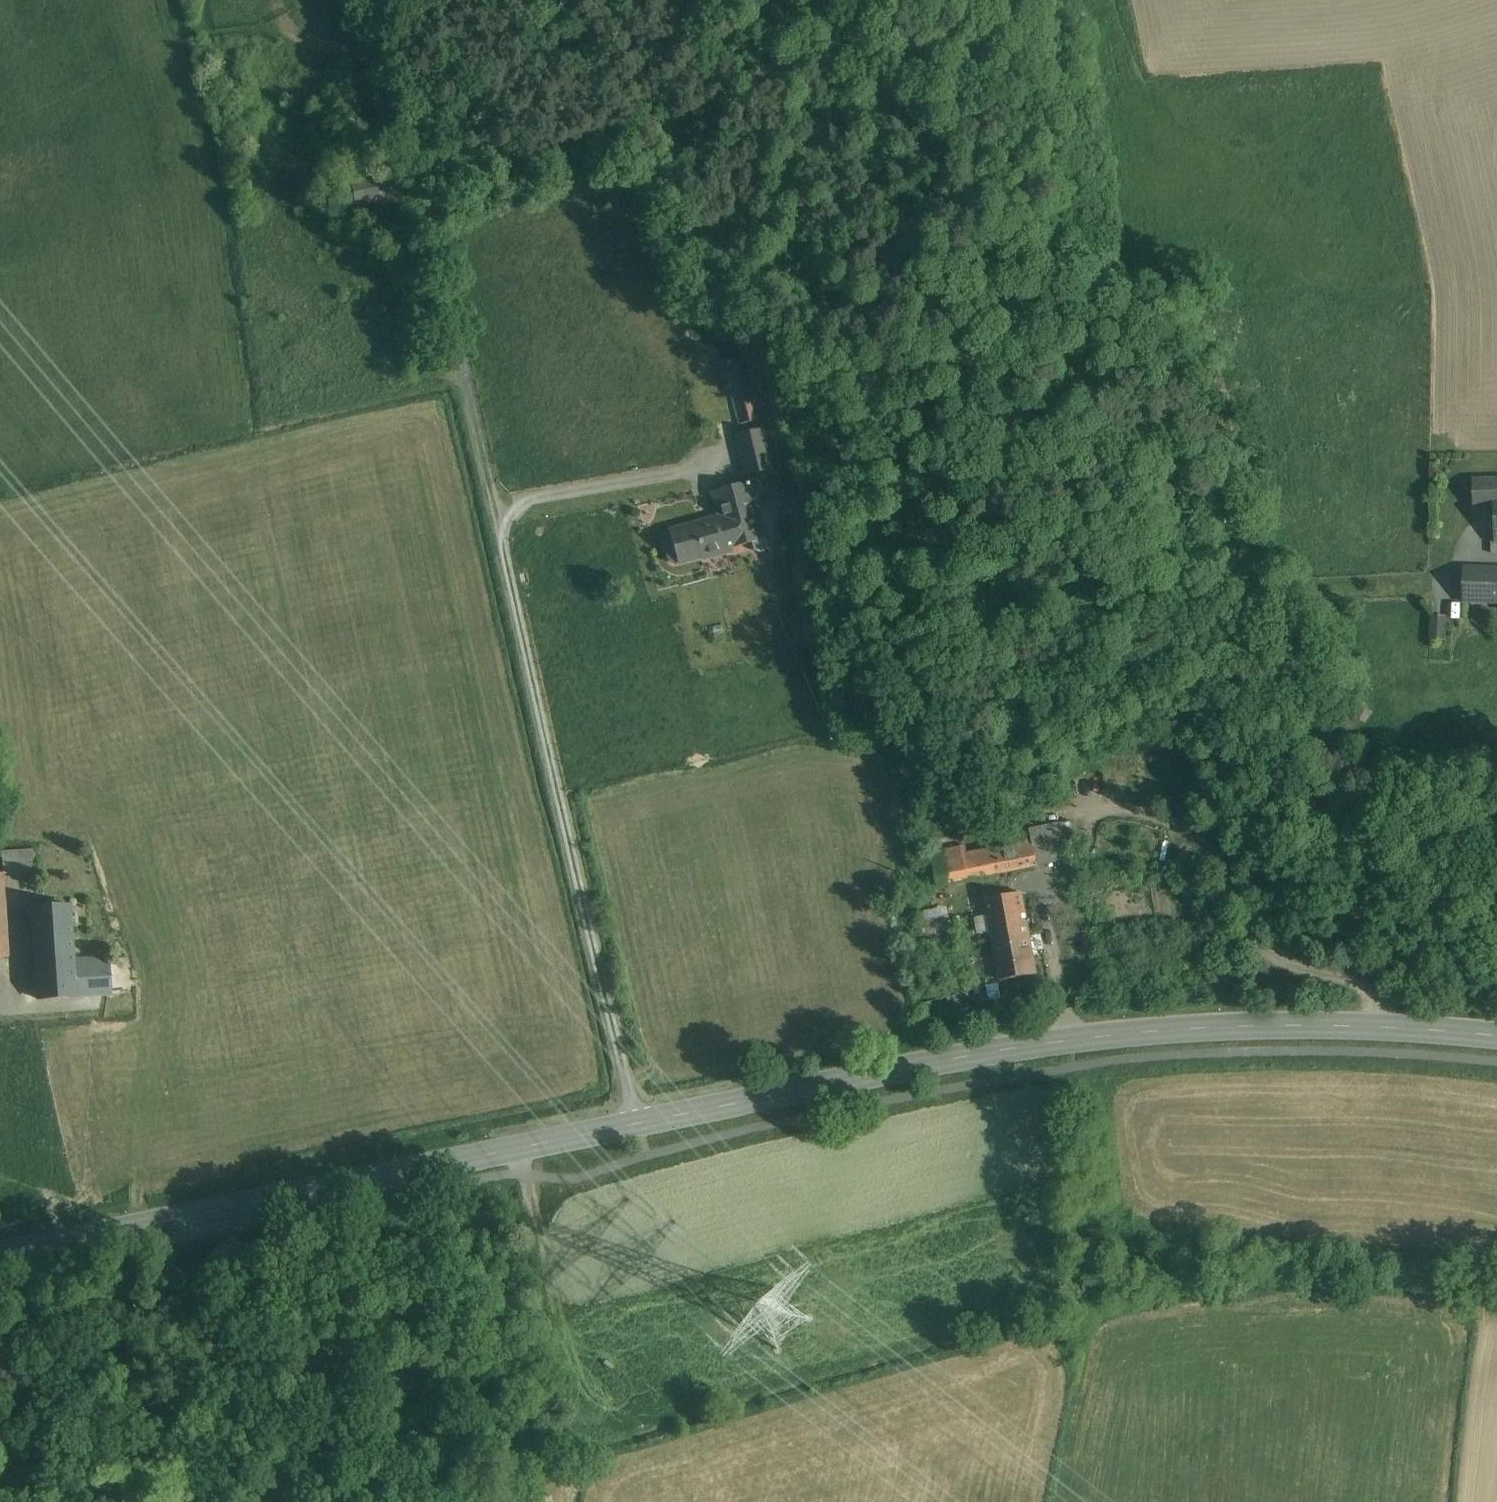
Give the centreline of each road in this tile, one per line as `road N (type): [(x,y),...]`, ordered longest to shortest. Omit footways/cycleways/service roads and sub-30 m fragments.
road 1 (tertiary): [(1496,1036),(1277,1023),(1076,1038),(0,1255)]
road 2 (track): [(502,534),(636,1124)]
road 3 (track): [(502,534),(394,65)]
road 4 (track): [(514,1150),(554,1310),(584,1353),(608,1355)]
road 5 (track): [(709,466),(542,497),(514,512),(502,534)]

